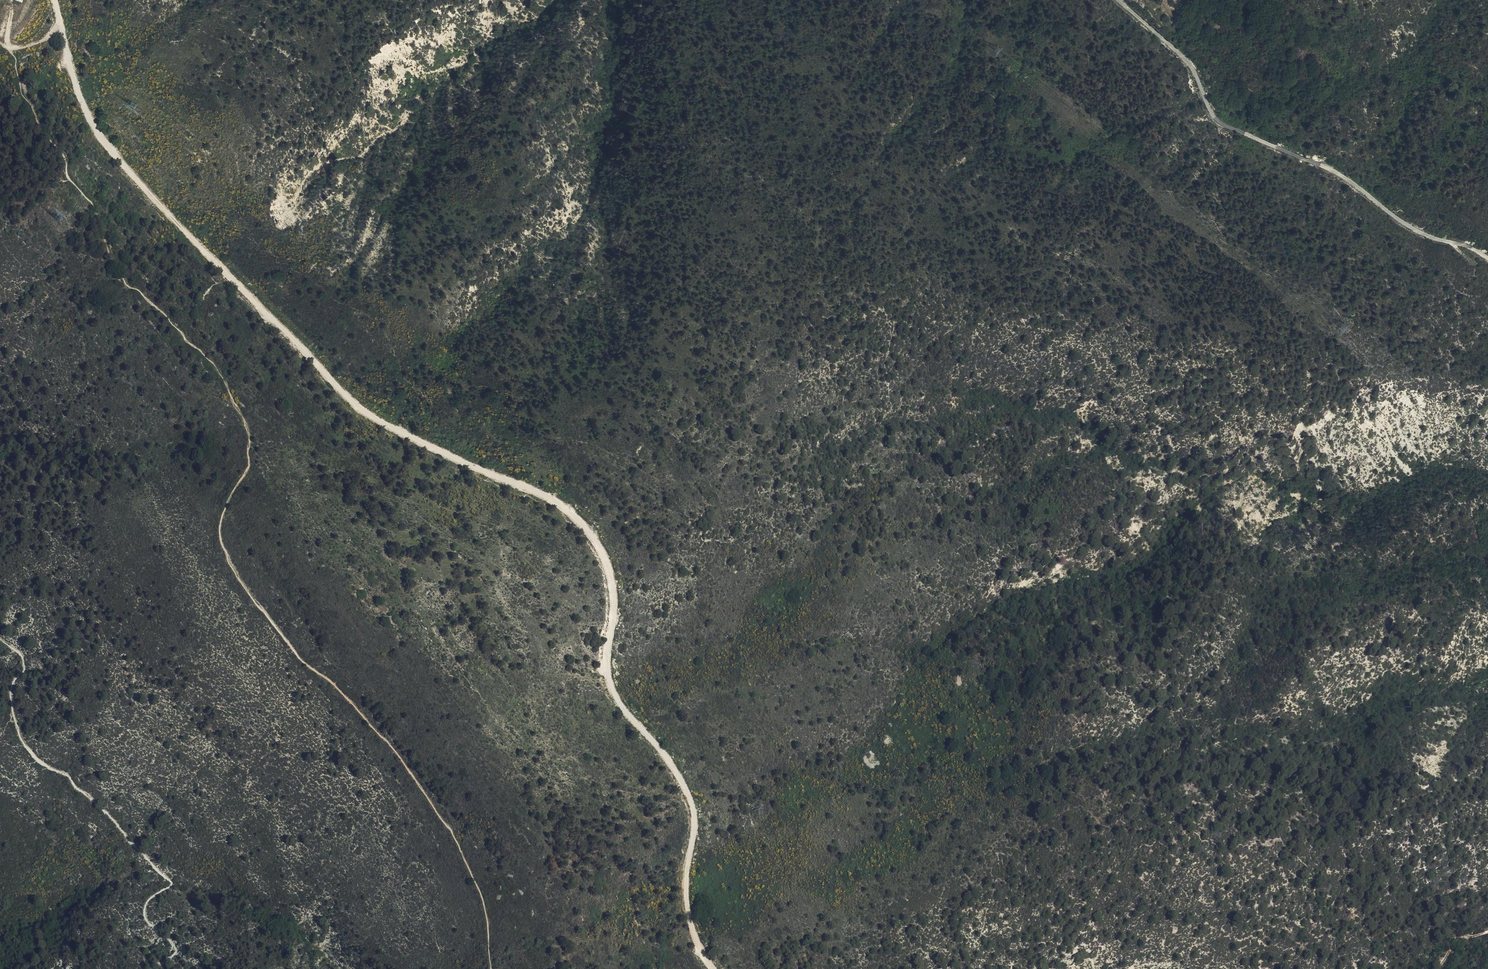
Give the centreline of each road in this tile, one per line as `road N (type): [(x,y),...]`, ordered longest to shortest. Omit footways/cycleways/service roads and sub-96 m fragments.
road 1 (track): [(53,0),(84,109),(105,144),(354,403),(458,460),(549,496),(600,547),(614,609),(610,678),(672,762),(694,812),(687,900),(698,944),(714,968)]
road 2 (unclassified): [(1487,260),(1407,226),(1332,170),(1220,125),(1184,58),(1117,0)]

